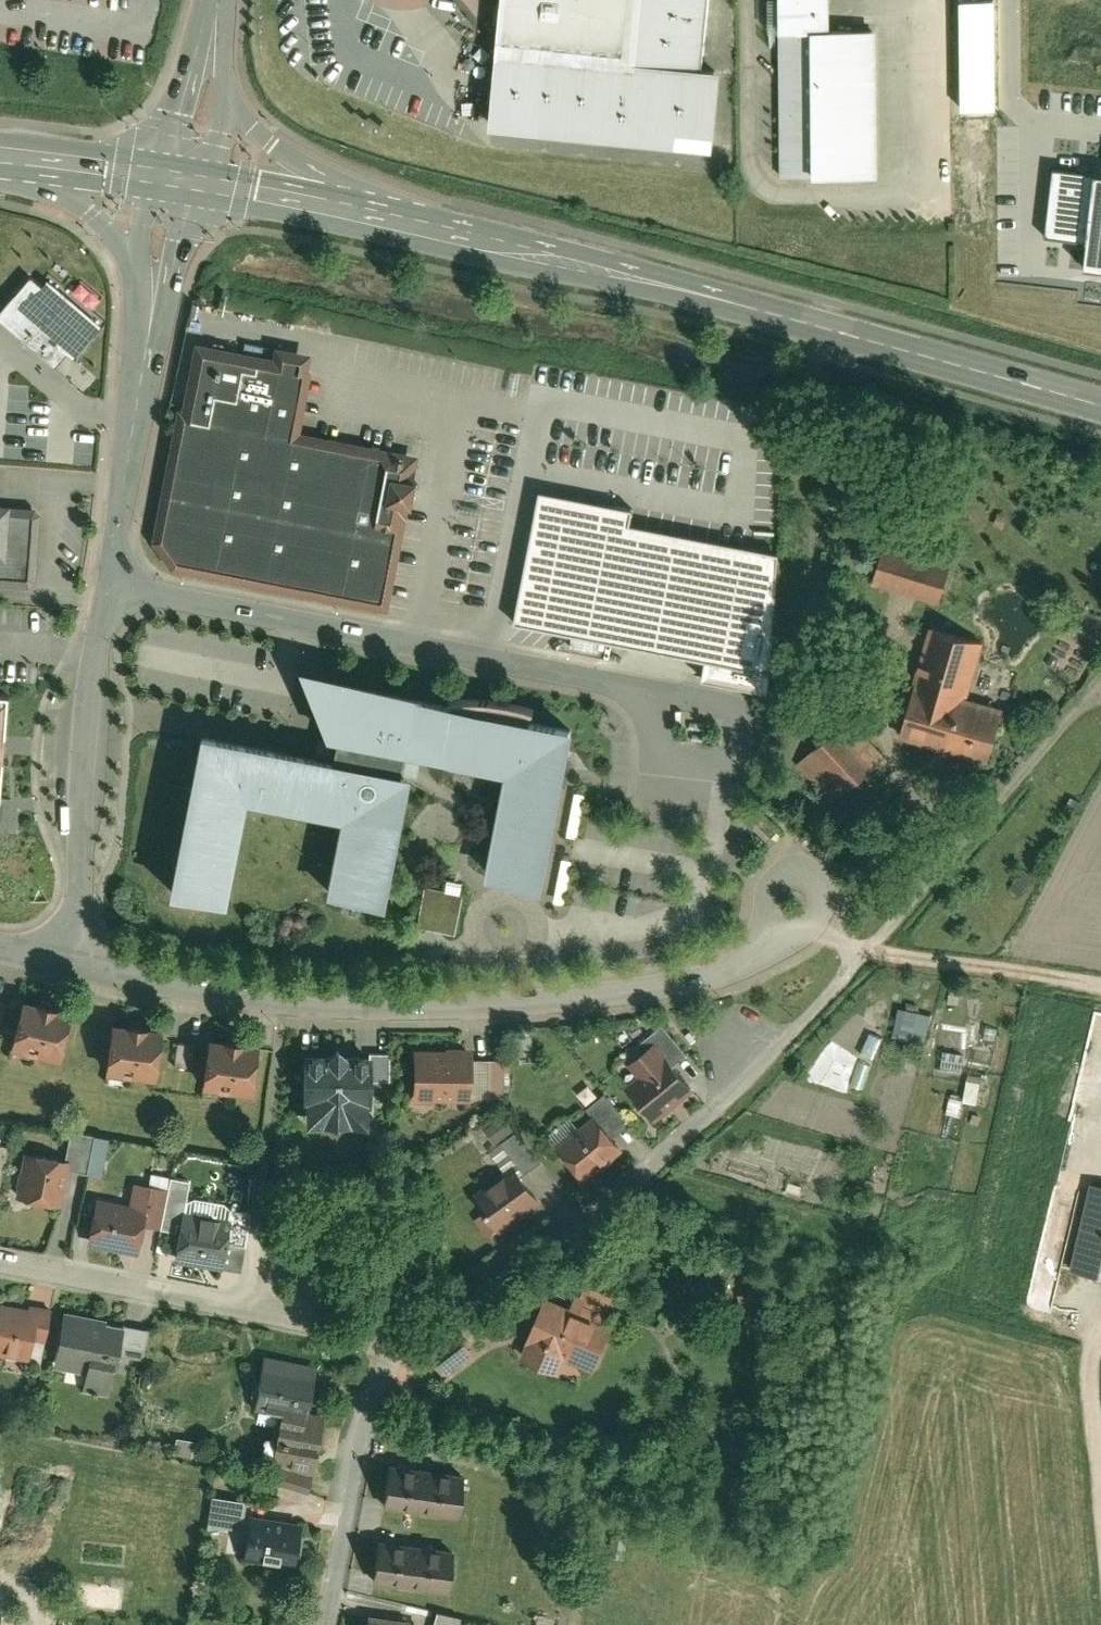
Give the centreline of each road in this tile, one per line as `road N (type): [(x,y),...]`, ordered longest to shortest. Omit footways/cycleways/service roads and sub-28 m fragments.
road 1 (residential): [(1100,690),(863,956),(654,1161),(440,1301),(372,1362),(324,1624)]
road 2 (residential): [(85,970),(171,991),(337,1014),(566,1006),(663,994),(724,972),(770,942),(796,909)]
road 3 (primary): [(1100,408),(649,283),(420,233)]
road 4 (residential): [(105,583),(594,683),(700,724)]
road 5 (residential): [(85,970),(76,781),(83,689),(105,583)]
road 6 (primary): [(420,233),(303,172),(251,130),(222,88),(210,27)]
road 7 (residential): [(0,1264),(230,1310),(282,1288)]
road 8 (residential): [(105,583),(151,343)]
road 9 (primary): [(420,233),(180,191)]
road 10 (primary): [(39,167),(82,196),(125,247),(151,343)]
road 11 (residential): [(180,191),(210,27)]
road 12 (residential): [(151,343),(180,191)]
road 13 (primary): [(180,191),(39,167)]

